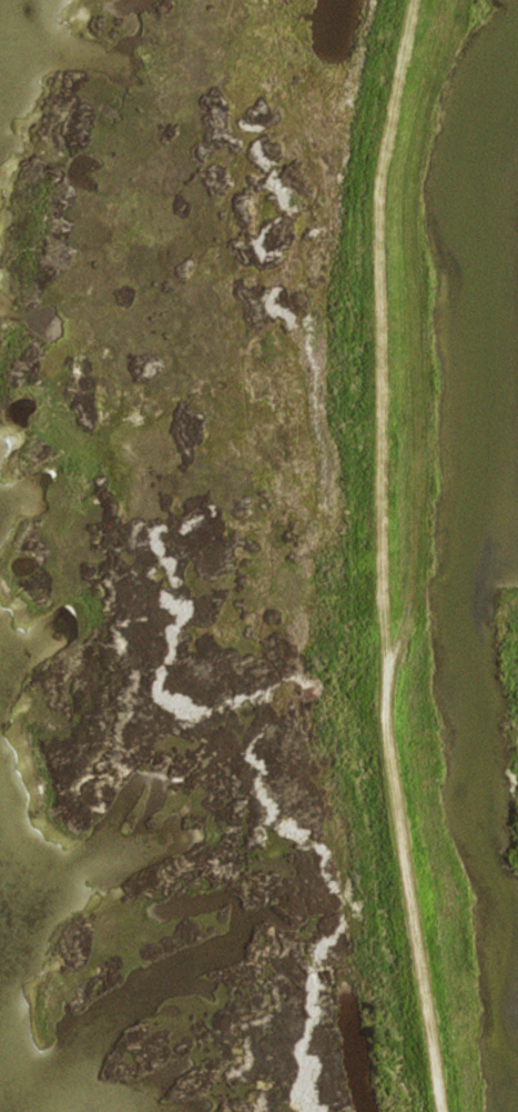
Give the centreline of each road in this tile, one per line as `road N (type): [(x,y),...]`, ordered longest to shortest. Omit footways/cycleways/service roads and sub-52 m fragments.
road 1 (track): [(413,0),(377,192),(385,735),(441,1111)]

